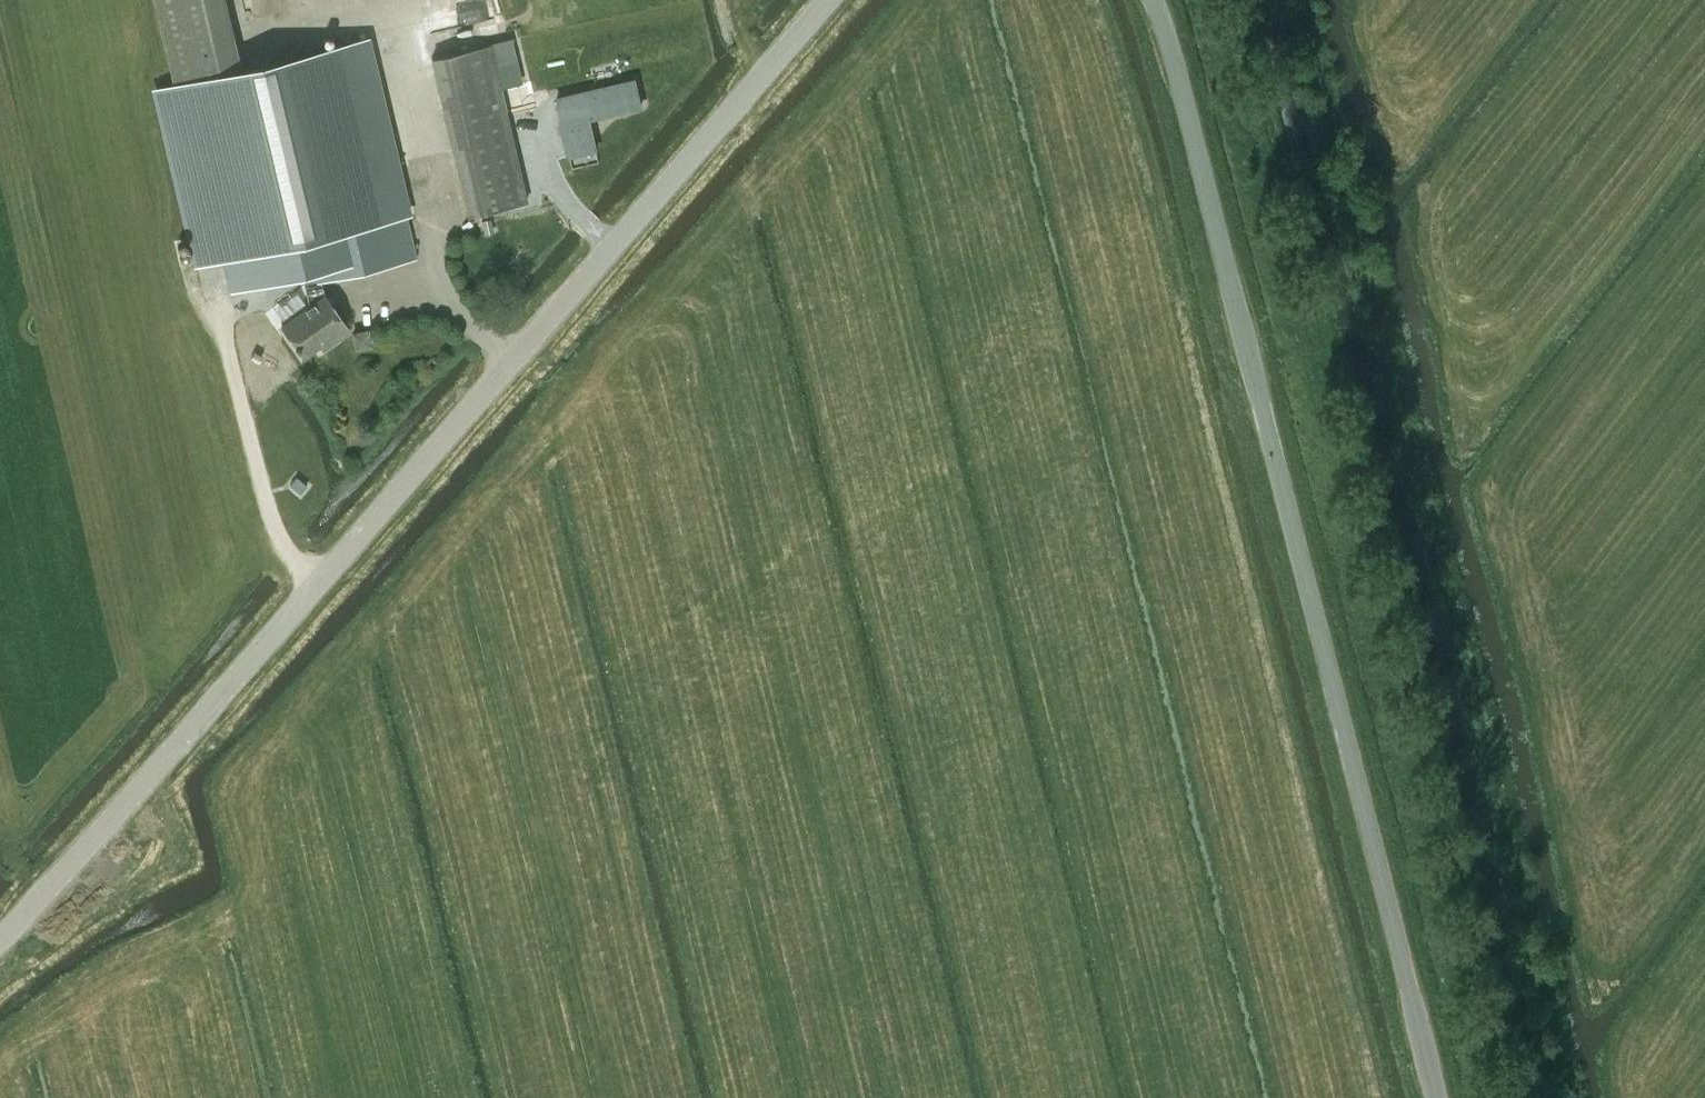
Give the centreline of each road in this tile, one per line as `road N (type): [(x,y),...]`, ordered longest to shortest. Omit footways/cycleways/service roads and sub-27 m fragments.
road 1 (unclassified): [(0,942),(166,762),(829,0)]
road 2 (unclassified): [(1432,1097),(1152,0)]

